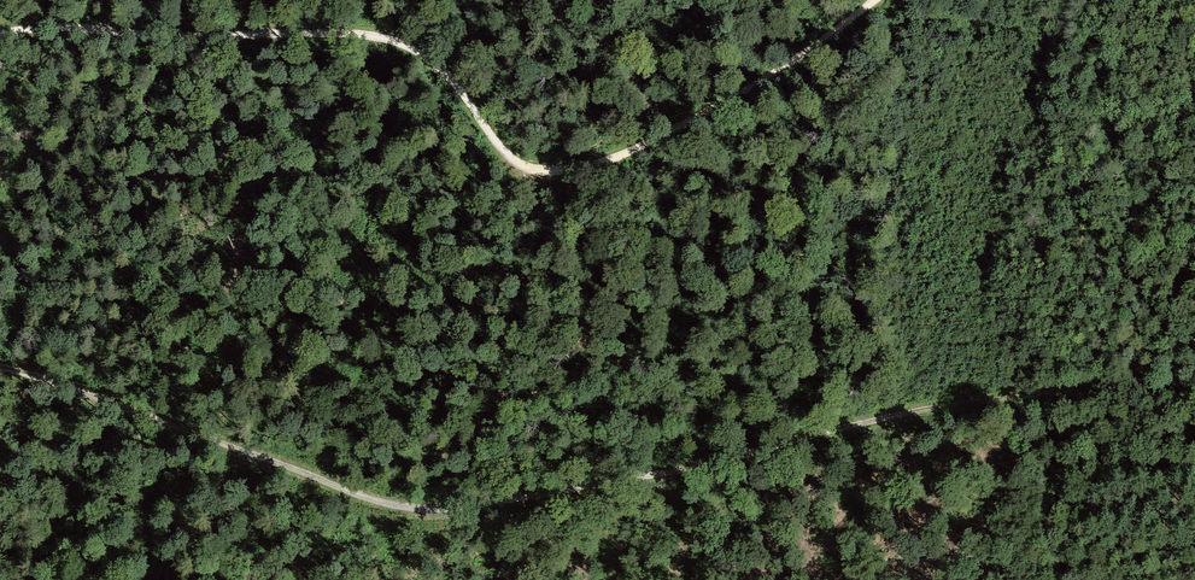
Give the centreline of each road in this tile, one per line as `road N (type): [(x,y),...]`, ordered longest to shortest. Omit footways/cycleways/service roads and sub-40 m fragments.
road 1 (track): [(0,365),(417,509),(642,476),(895,415),(1194,369)]
road 2 (track): [(872,0),(725,100),(617,156),(542,173),(508,158),(447,75),(396,40),(348,32),(143,39),(65,29),(0,37)]

